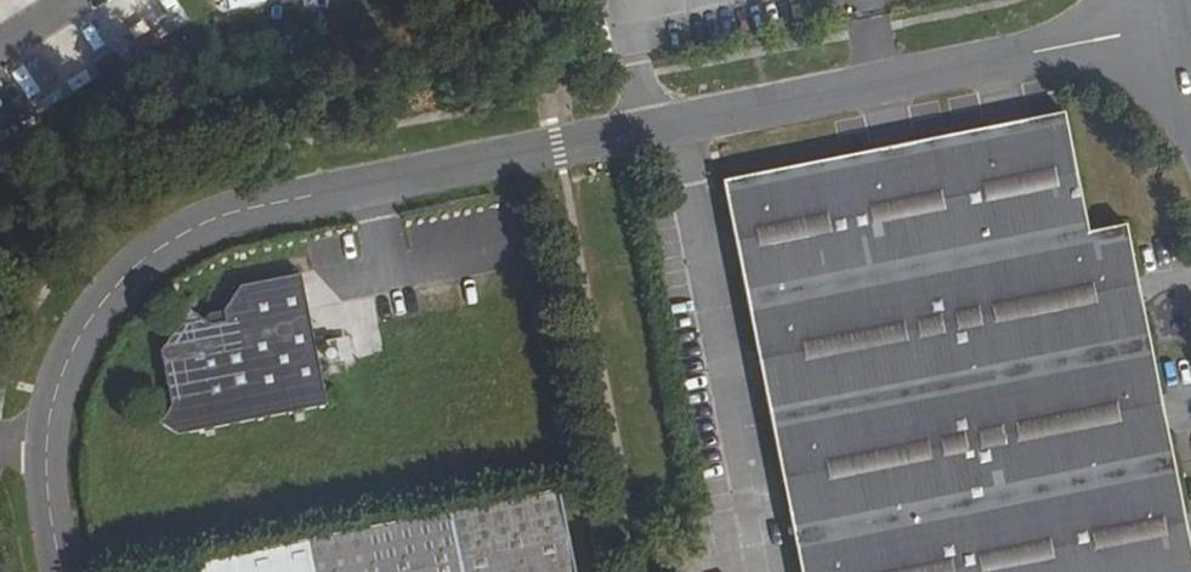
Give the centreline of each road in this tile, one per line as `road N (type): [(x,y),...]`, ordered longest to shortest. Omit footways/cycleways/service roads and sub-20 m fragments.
road 1 (unclassified): [(62,571),(46,460),(49,412),(67,360),(118,282),(209,220),(558,147),(1179,36)]

